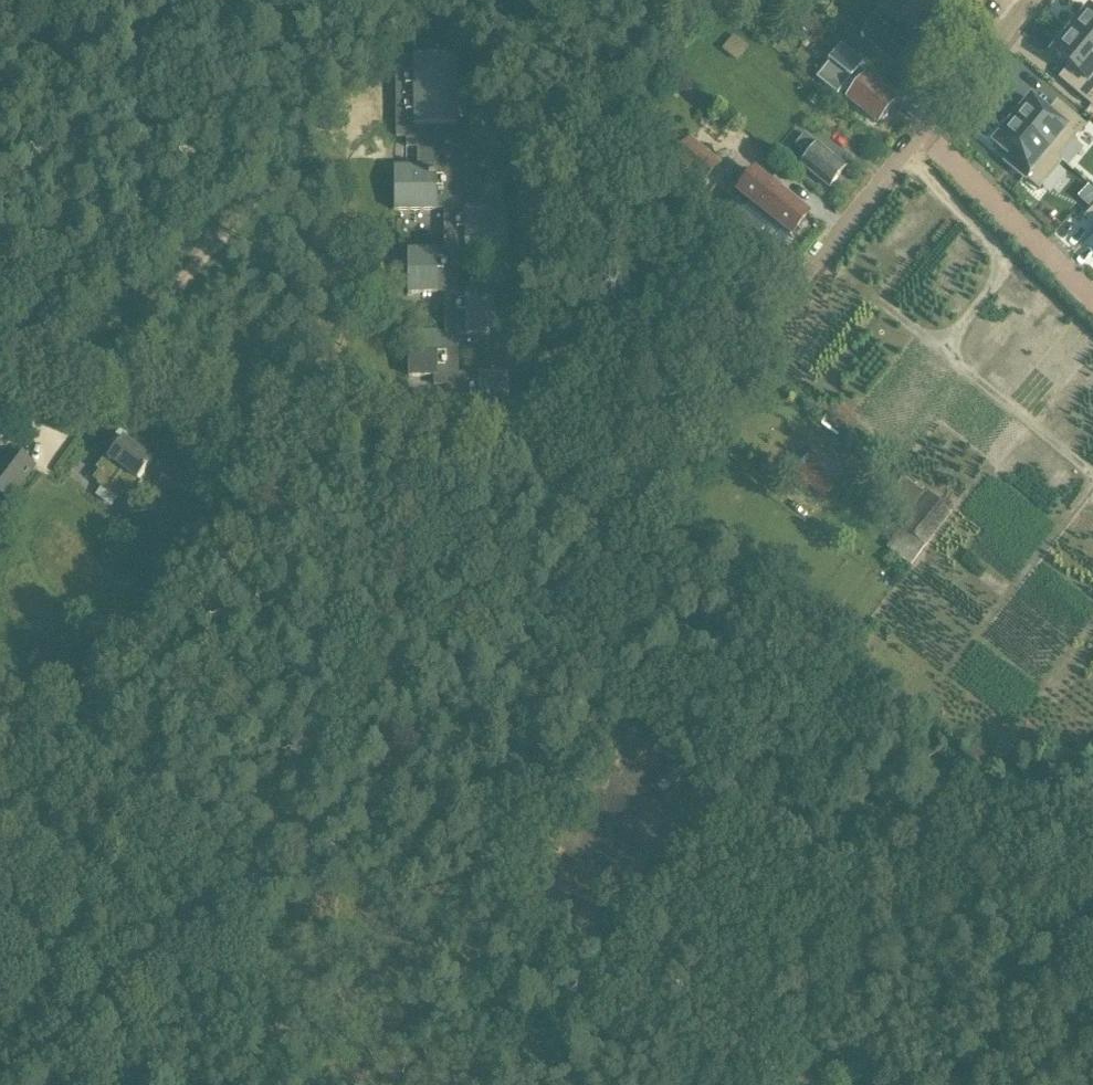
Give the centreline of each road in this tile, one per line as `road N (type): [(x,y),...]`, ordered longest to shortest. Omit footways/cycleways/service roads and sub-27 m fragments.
road 1 (residential): [(921,133),(638,478)]
road 2 (track): [(489,493),(255,412),(89,398)]
road 3 (residential): [(1092,299),(921,133)]
road 4 (residential): [(1031,0),(921,133)]

